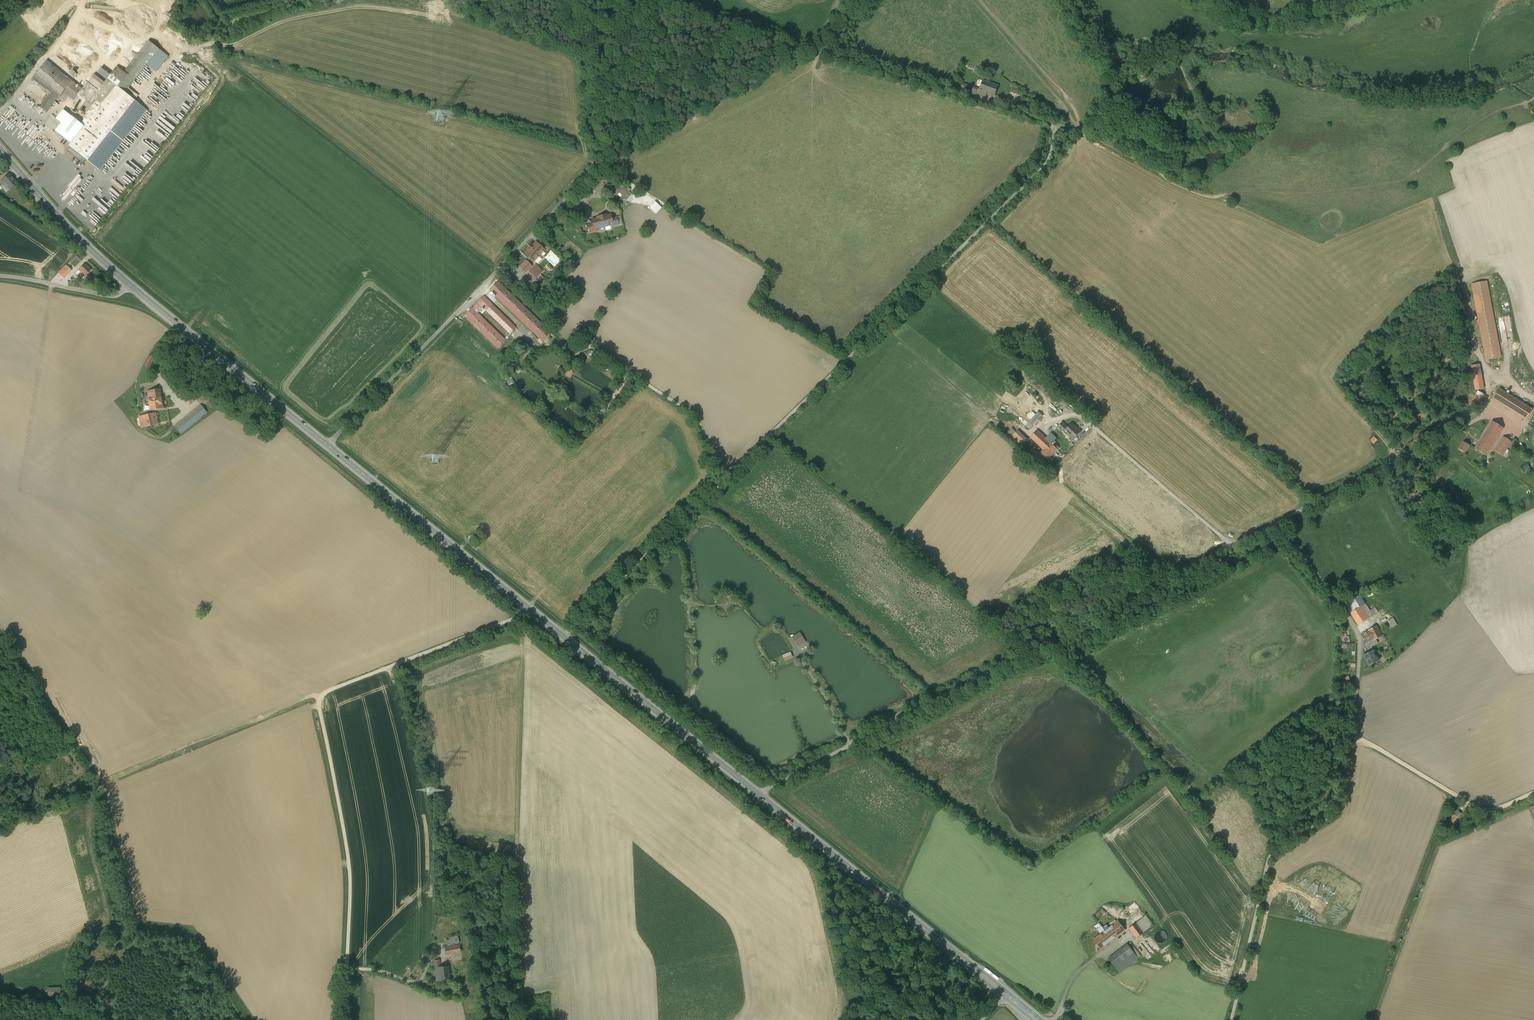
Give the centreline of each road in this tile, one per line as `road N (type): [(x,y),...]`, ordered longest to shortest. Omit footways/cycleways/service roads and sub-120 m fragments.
road 1 (track): [(562,635),(1050,165),(1054,133),(1046,122),(964,97)]
road 2 (unclassified): [(758,794),(1275,523)]
road 3 (unclassified): [(1231,1019),(1270,855),(1341,810),(1362,644),(1275,523)]
road 4 (unclassified): [(533,611),(321,698),(347,847),(348,969)]
road 5 (track): [(522,1019),(516,860),(522,615)]
road 6 (unclassified): [(328,446),(600,164)]
road 7 (secondary): [(758,794),(1004,992)]
road 8 (secondary): [(533,611),(758,794)]
road 9 (secondary): [(328,446),(533,611)]
road 10 (secondary): [(129,284),(328,446)]
road 11 (unclassified): [(1275,523),(1475,422)]
road 12 (track): [(1351,733),(1485,814),(1533,795)]
road 13 (secondary): [(0,149),(129,284)]
road 14 (track): [(600,164),(581,0)]
road 15 (track): [(723,481),(695,415),(638,381)]
road 16 (residential): [(129,284),(110,294),(0,275)]

